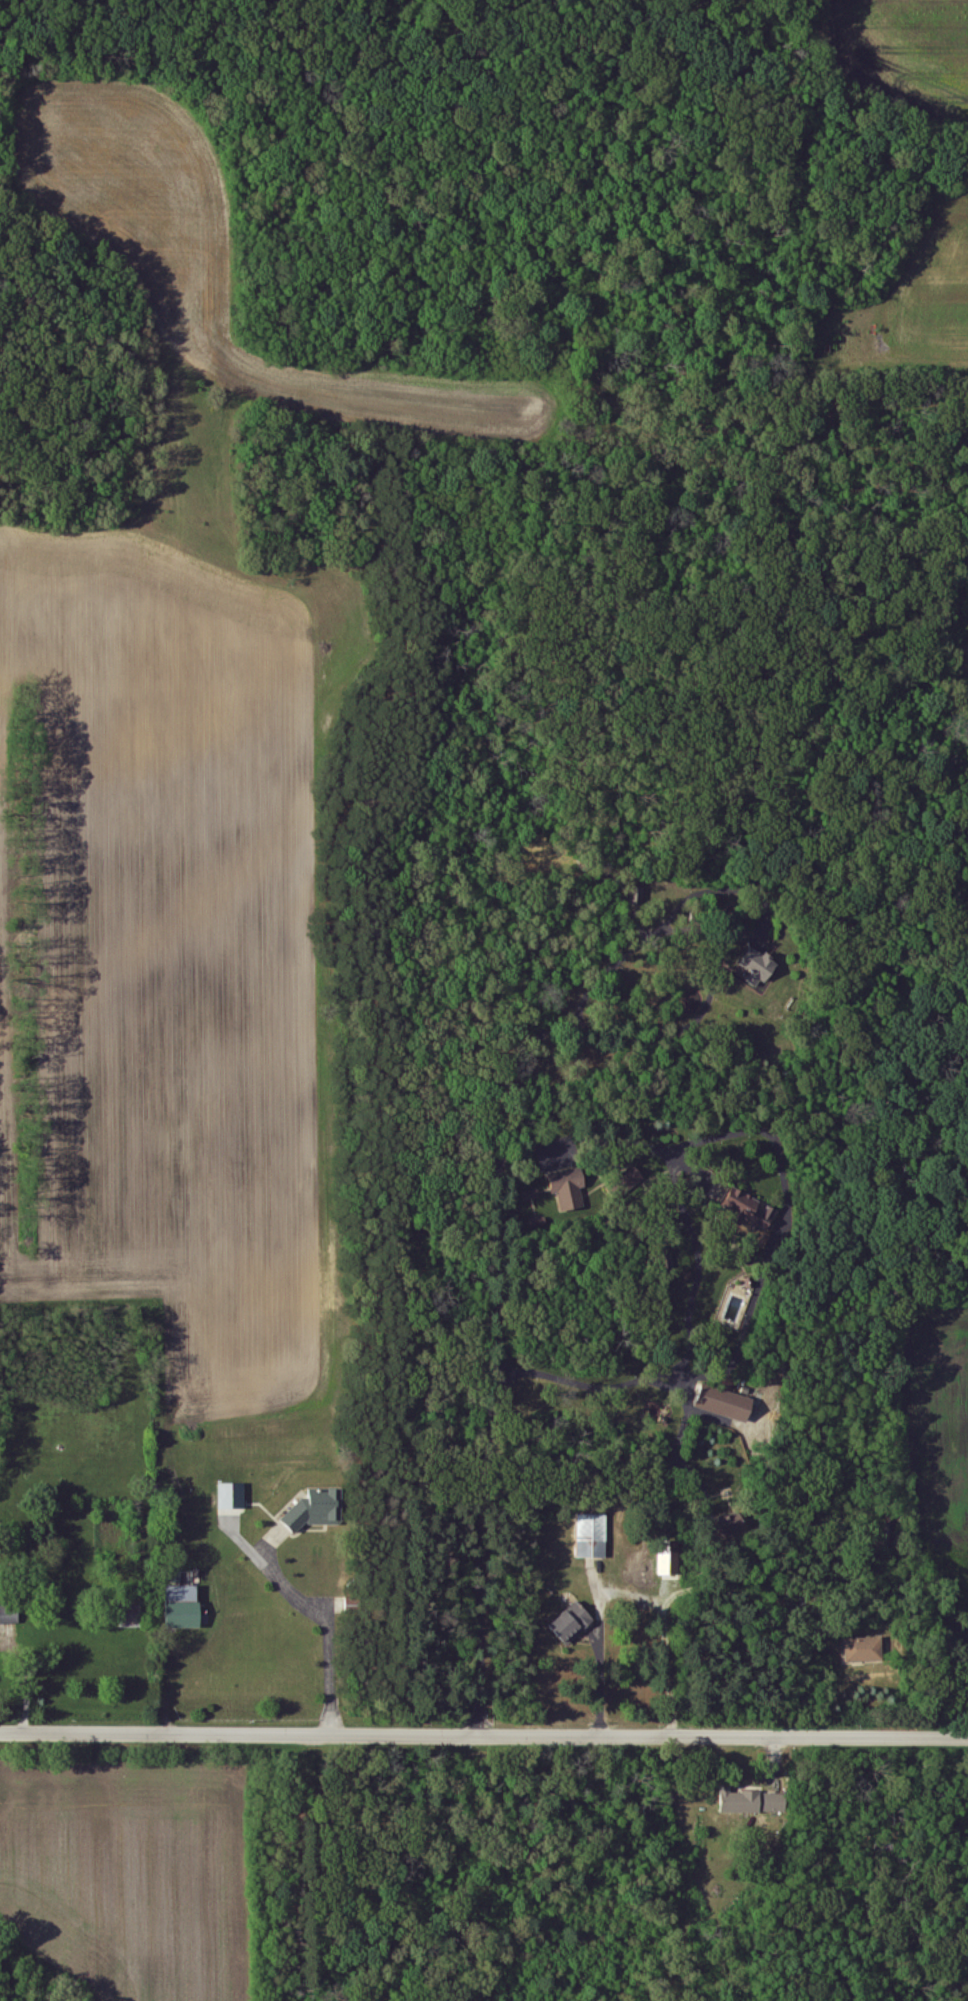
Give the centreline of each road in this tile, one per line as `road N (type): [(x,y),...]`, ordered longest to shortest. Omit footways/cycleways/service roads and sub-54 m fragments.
road 1 (residential): [(929,1735),(965,1468),(865,1267),(890,1074),(948,957),(915,797),(940,613),(967,579)]
road 2 (residential): [(967,1736),(0,1730)]

